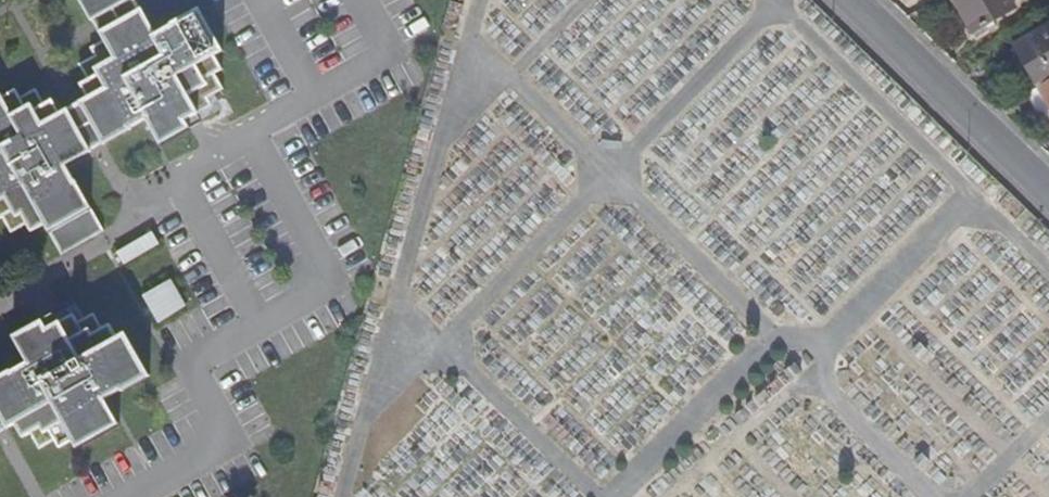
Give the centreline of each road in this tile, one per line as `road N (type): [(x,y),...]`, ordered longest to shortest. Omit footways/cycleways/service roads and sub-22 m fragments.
road 1 (unclassified): [(1048,192),(847,0)]

